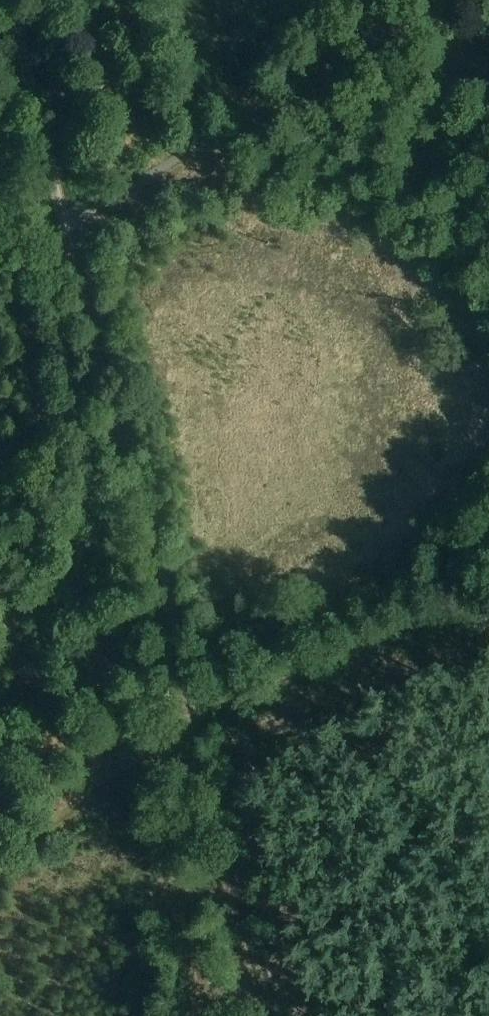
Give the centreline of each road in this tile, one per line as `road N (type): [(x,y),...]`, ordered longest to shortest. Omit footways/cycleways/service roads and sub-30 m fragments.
road 1 (track): [(259,1015),(71,242)]
road 2 (track): [(0,872),(161,754),(488,601)]
road 3 (track): [(71,242),(465,0)]
road 4 (track): [(71,242),(8,0)]

